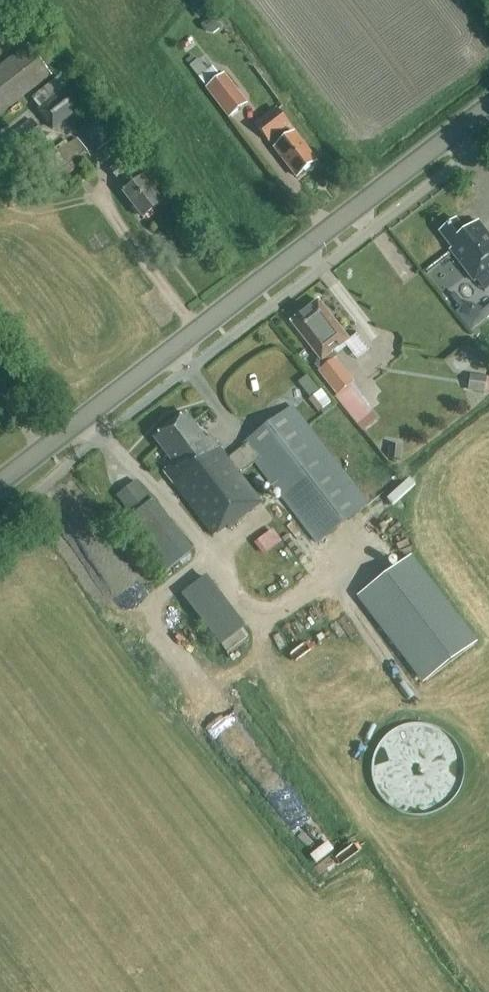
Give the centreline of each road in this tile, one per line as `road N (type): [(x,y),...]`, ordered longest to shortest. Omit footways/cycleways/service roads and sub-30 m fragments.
road 1 (tertiary): [(0,484),(488,108)]

